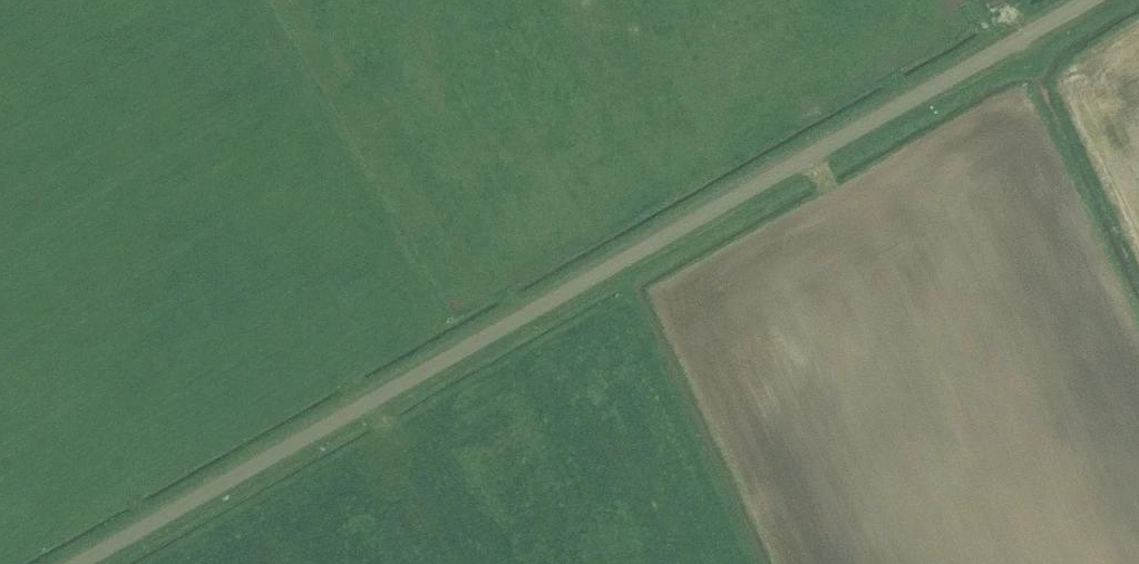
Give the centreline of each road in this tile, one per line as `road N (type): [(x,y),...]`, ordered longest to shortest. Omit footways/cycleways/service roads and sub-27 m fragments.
road 1 (unclassified): [(75,563),(1088,0)]

